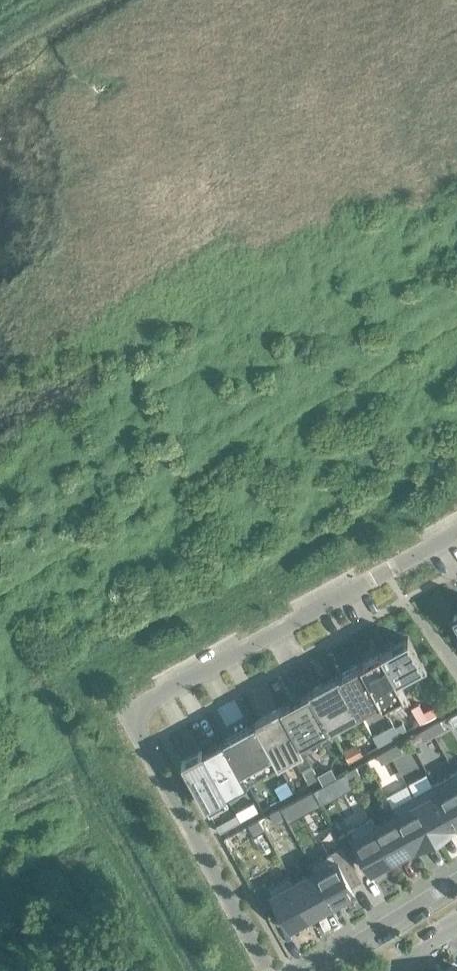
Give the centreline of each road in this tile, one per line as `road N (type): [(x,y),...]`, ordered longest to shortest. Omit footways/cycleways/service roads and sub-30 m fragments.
road 1 (residential): [(268,970),(127,711),(456,533)]
road 2 (track): [(0,886),(94,842),(174,970)]
road 3 (unclassified): [(308,970),(456,882)]

